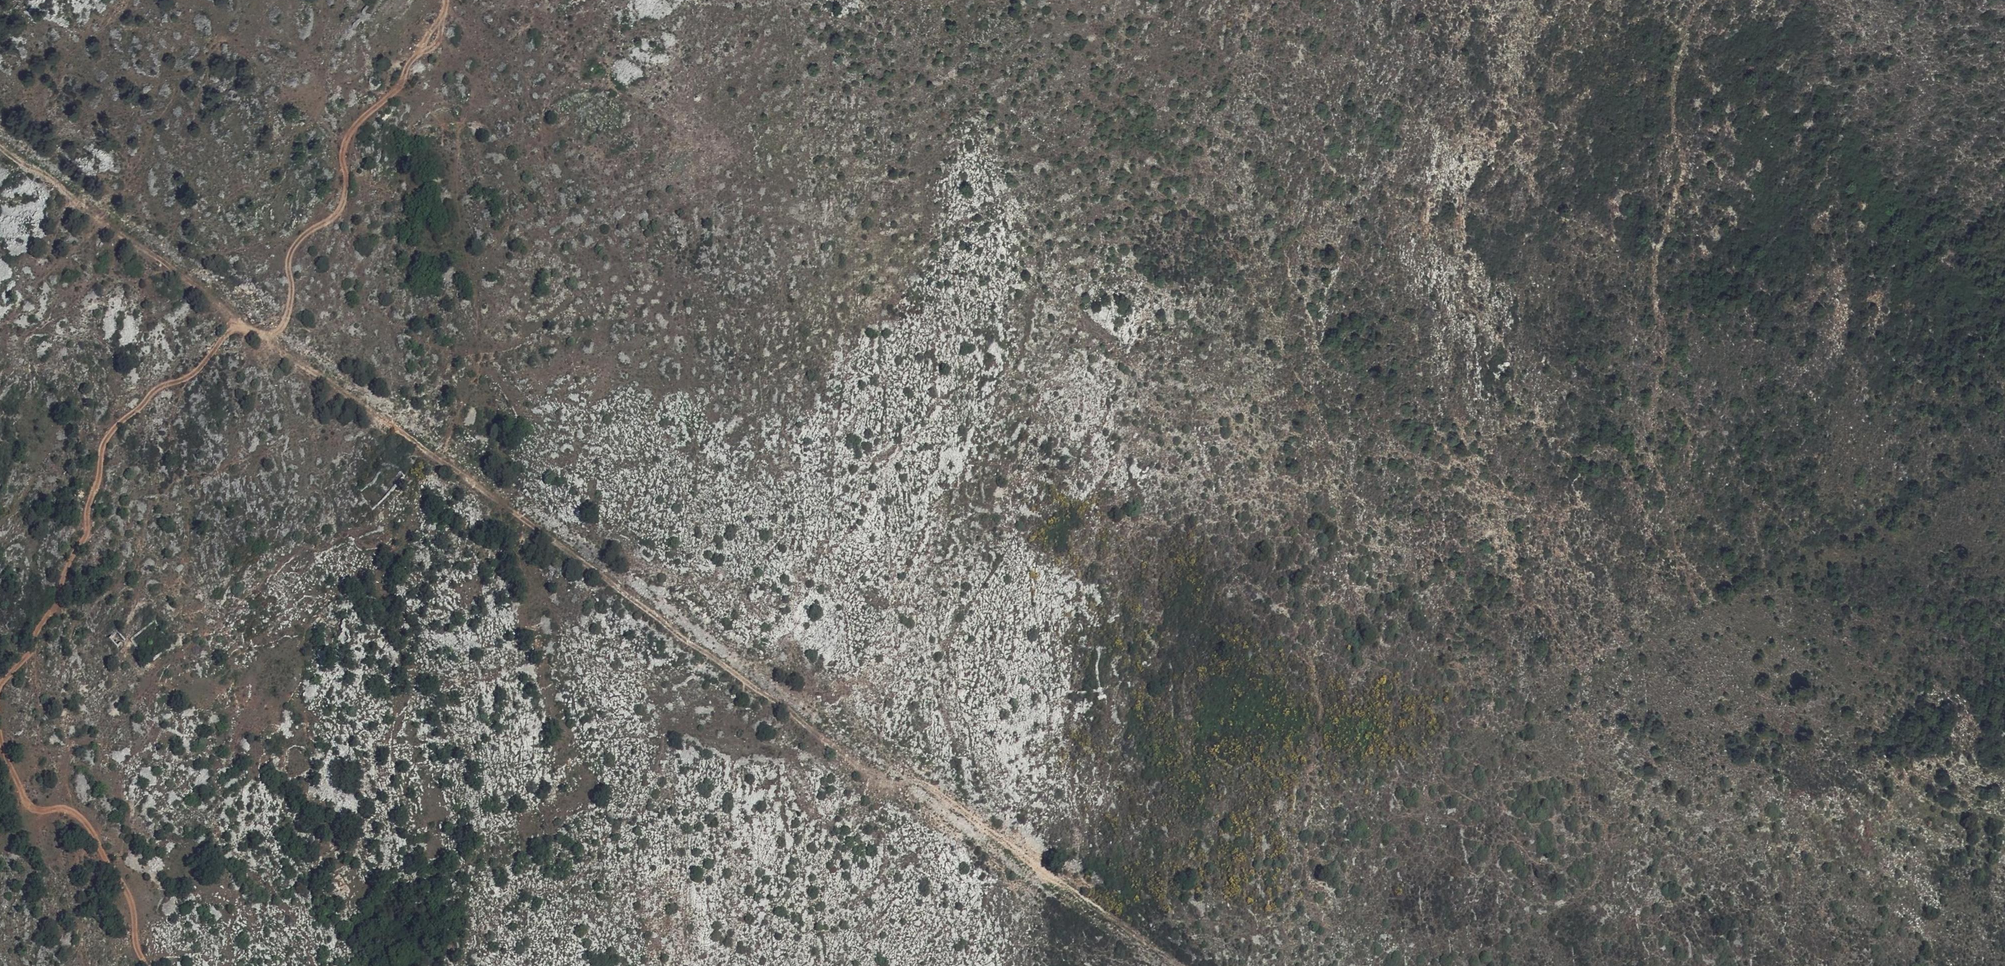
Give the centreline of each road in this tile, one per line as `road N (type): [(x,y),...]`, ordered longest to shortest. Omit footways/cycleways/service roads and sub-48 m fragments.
road 1 (track): [(1179,965),(962,809),(921,783),(873,775),(279,342)]
road 2 (track): [(0,686),(41,639),(86,536),(99,449),(159,389),(185,383),(230,332),(253,323)]
road 3 (track): [(279,342),(290,314),(291,262),(306,230),(340,208),(343,146),(392,94),(449,0)]
road 4 (track): [(279,342),(0,140)]
road 5 (track): [(145,965),(133,901),(84,816),(23,800),(0,725)]

